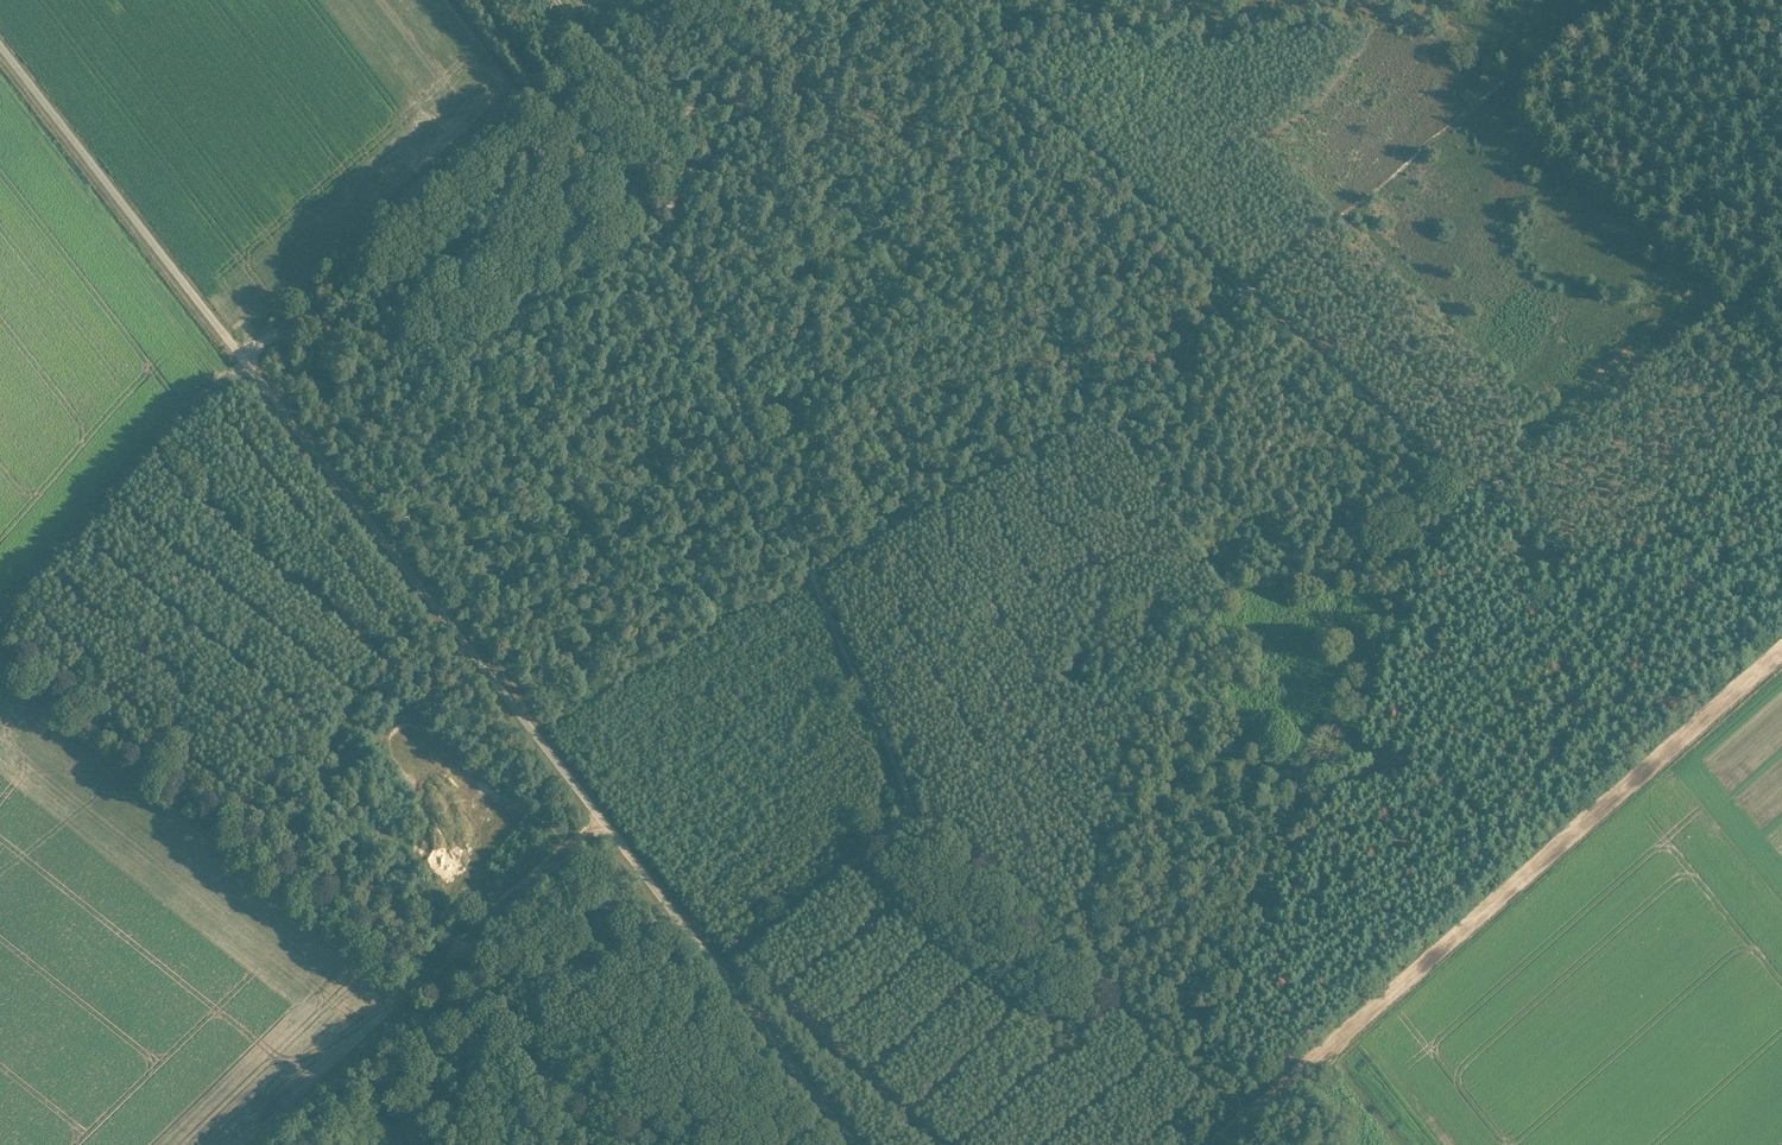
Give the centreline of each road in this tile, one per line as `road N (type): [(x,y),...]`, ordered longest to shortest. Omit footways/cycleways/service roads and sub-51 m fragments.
road 1 (unclassified): [(856,1144),(0,51)]
road 2 (track): [(1601,0),(1086,418),(804,570),(533,730)]
road 3 (track): [(642,223),(910,805),(718,966),(557,1120),(552,1144)]
road 4 (track): [(1212,1144),(1781,651)]
road 5 (track): [(910,805),(1247,1119)]
road 6 (track): [(440,1003),(439,981),(481,922),(599,814)]
road 7 (track): [(556,0),(656,113)]

